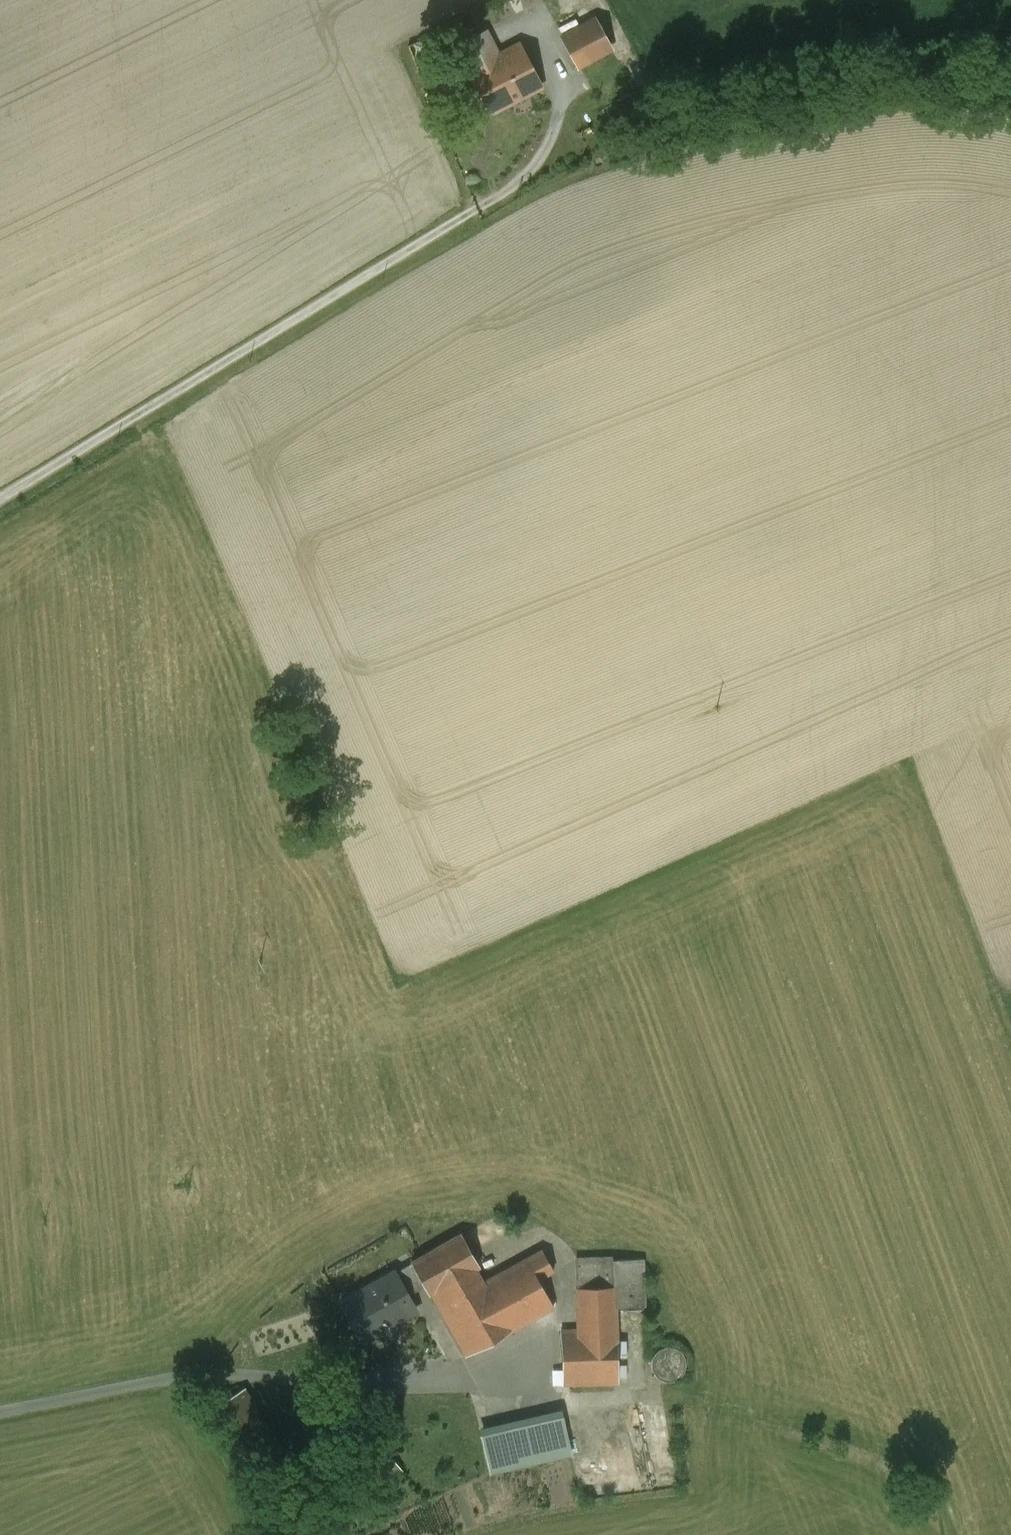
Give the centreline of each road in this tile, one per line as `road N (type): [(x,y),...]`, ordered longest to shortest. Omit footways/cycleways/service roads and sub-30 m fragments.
road 1 (track): [(941,1534),(916,1496),(849,1463),(735,1422),(654,1406)]

